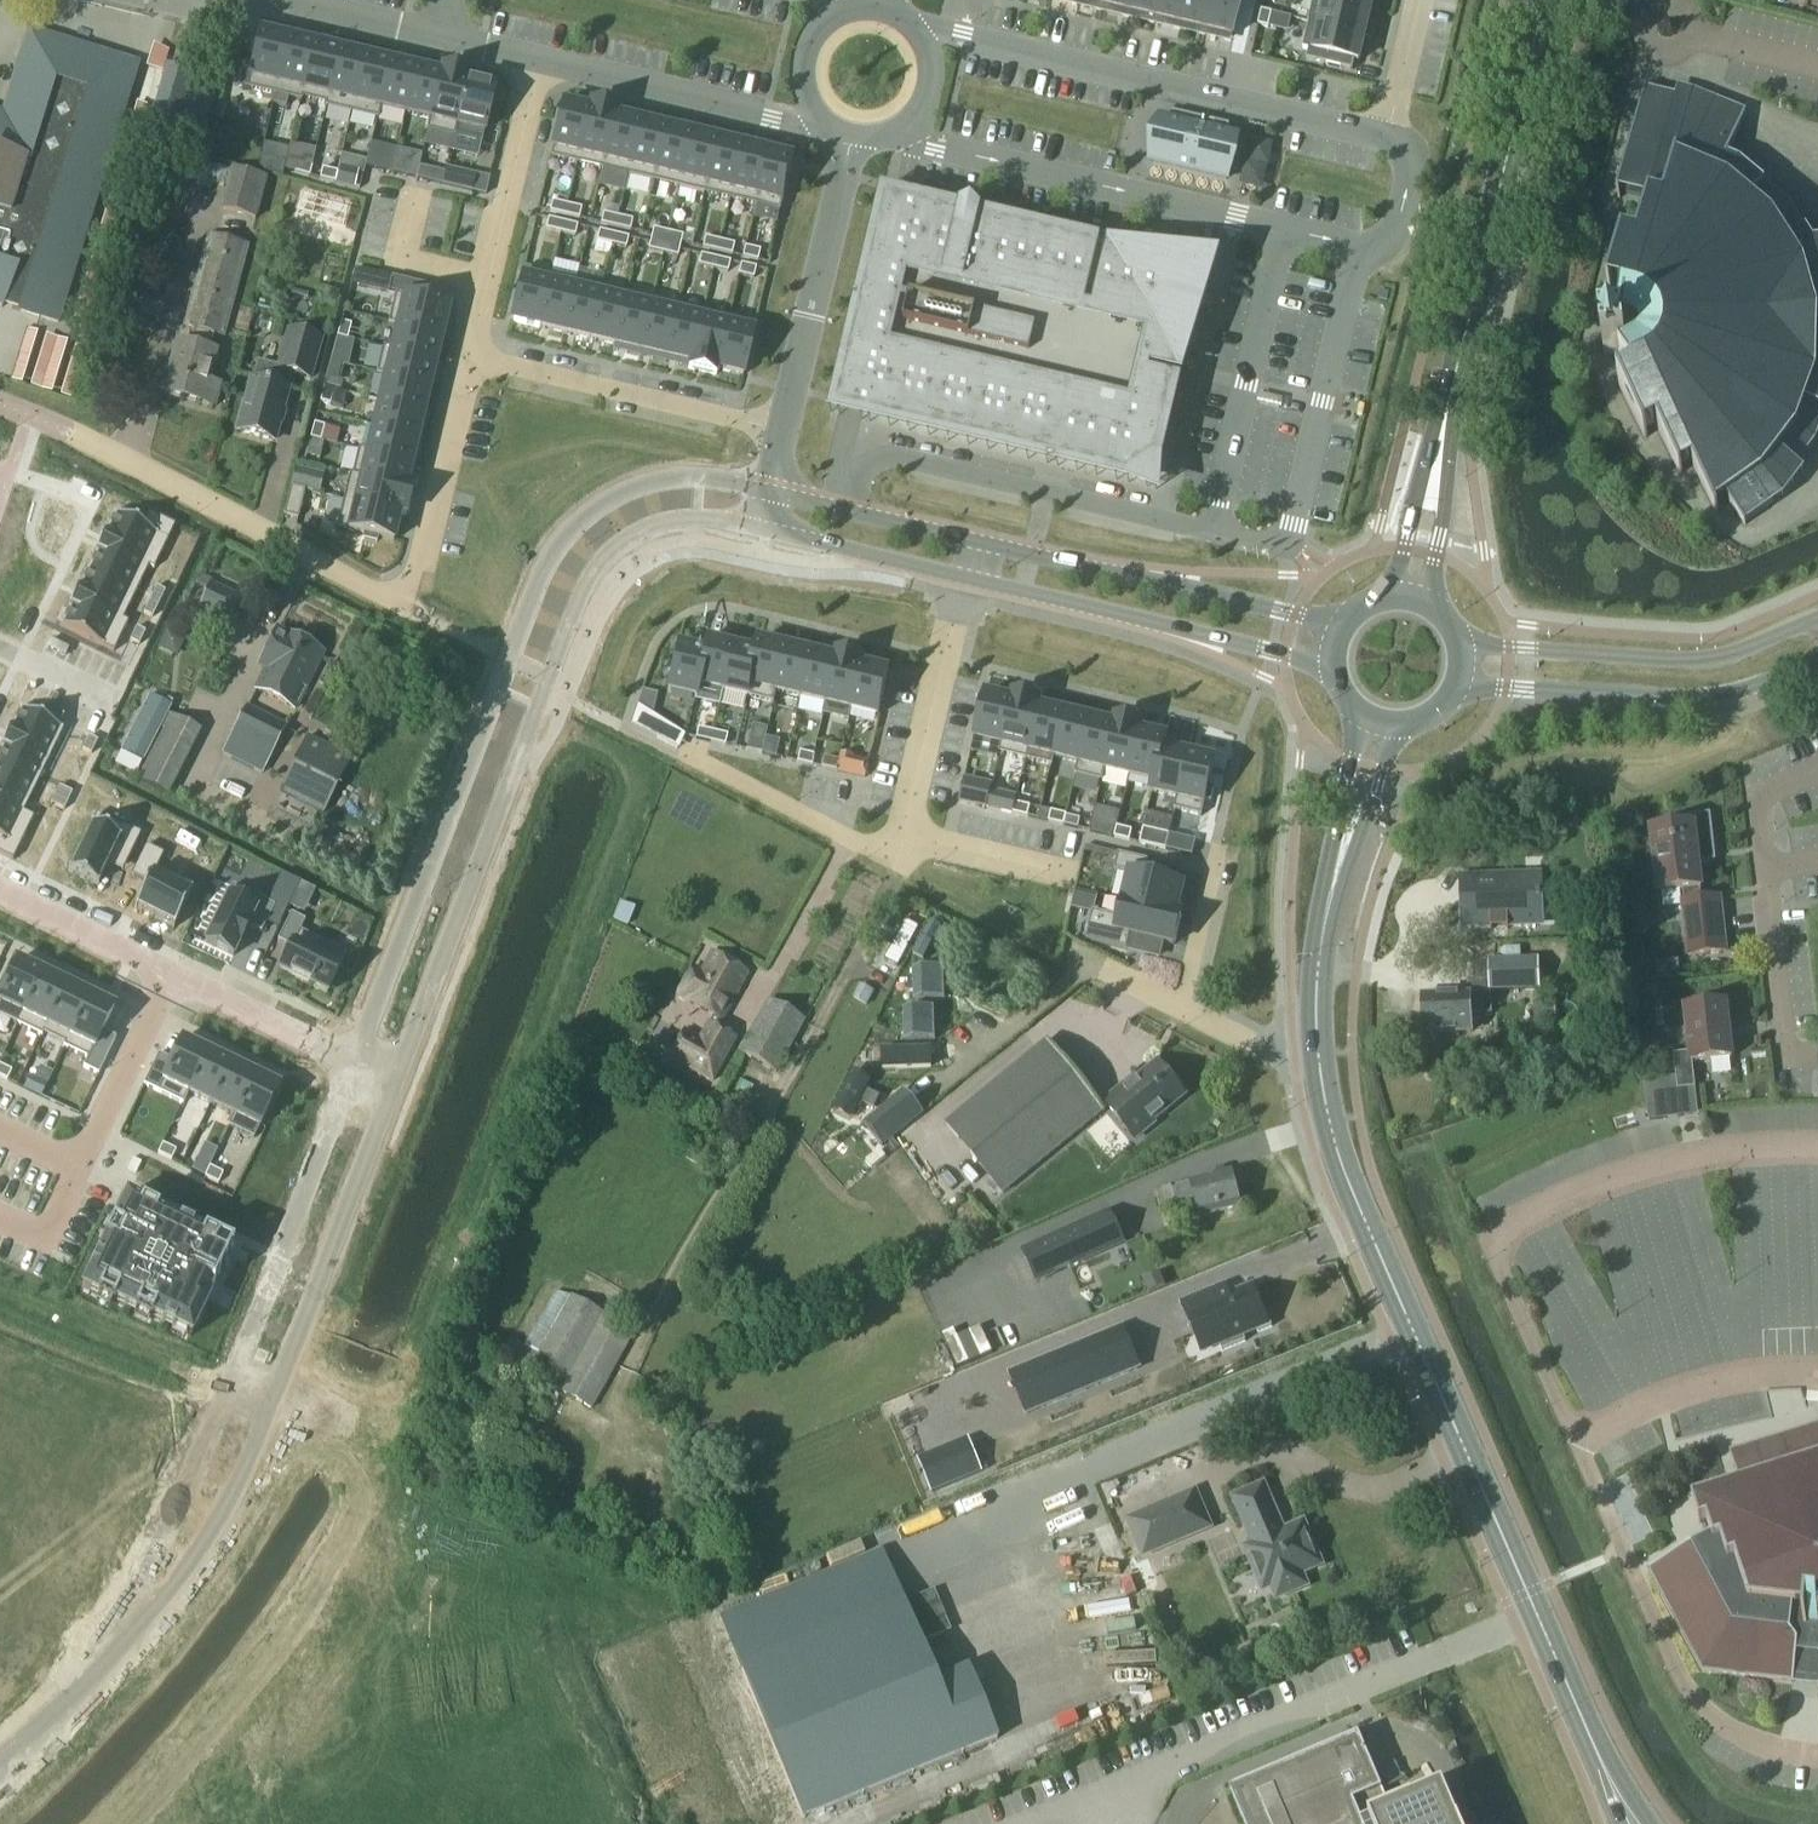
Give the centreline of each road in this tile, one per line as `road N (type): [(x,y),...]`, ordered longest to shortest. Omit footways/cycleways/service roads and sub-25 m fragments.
road 1 (unclassified): [(768,496),(696,480),(654,482),(581,518),(561,543),(353,1064)]
road 2 (secondary): [(1599,1765),(1348,1186),(1318,1055)]
road 3 (unclassified): [(395,1081),(593,582),(624,549),(674,529),(755,541)]
road 4 (residential): [(886,136),(1354,251),(1371,251),(1394,236),(1407,157),(1385,140)]
road 5 (residential): [(470,353),(404,604),(71,434)]
road 6 (track): [(901,862),(636,1364)]
road 7 (residential): [(1385,140),(910,25)]
road 8 (secondary): [(1437,458),(1545,0)]
road 9 (residential): [(967,583),(1333,673)]
road 10 (residential): [(1343,624),(976,541)]
road 11 (tertiary): [(1452,687),(1701,699),(1745,692),(1817,661)]
road 12 (tertiary): [(0,1772),(100,1674),(219,1478)]
road 13 (tertiary): [(1817,617),(1711,661),(1457,647)]
road 14 (unclassified): [(353,1064),(235,1372)]
road 15 (unclassified): [(278,1389),(395,1081)]
road 16 (residential): [(781,432),(470,353)]
road 17 (residential): [(847,138),(781,432)]
road 18 (residential): [(537,61),(470,353)]
road 19 (residential): [(537,61),(825,127)]
road 20 (residential): [(967,583),(901,862)]
road 21 (residential): [(1318,1055),(1262,1050),(1087,961)]
road 22 (residential): [(755,541),(967,583)]
road 23 (residential): [(168,975),(80,1169)]
road 24 (residential): [(976,541),(768,496)]
road 25 (secondary): [(1352,707),(1323,917)]
road 26 (secondary): [(1323,917),(1402,723)]
road 27 (residential): [(168,975),(353,1064)]
road 28 (residential): [(0,893),(168,975)]
road 29 (residential): [(273,0),(436,39)]
road 30 (residential): [(853,7),(814,28),(797,68),(809,111),(825,127)]
road 31 (secondary): [(1430,608),(1441,516),(1437,458)]
road 32 (secondary): [(1437,458),(1382,598)]
road 33 (residential): [(1416,0),(1385,140)]
road 34 (secondary): [(1318,1055),(1323,917)]
road 35 (residential): [(886,136),(906,125),(929,87),(930,65),(910,25)]

